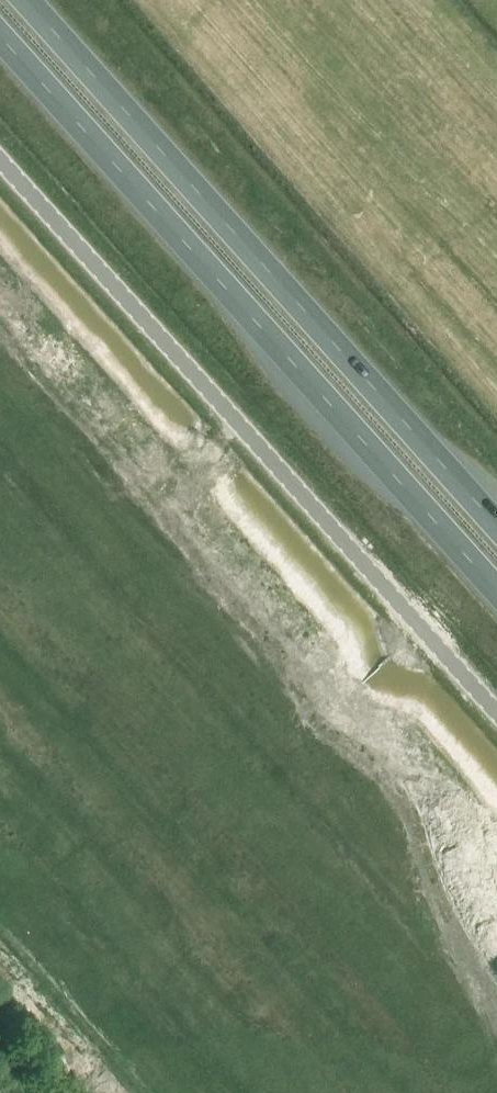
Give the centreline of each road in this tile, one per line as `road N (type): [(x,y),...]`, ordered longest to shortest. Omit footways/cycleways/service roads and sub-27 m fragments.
road 1 (trunk): [(0,38),(496,593)]
road 2 (unclassified): [(496,713),(0,160)]
road 3 (trunk): [(496,526),(27,0)]

